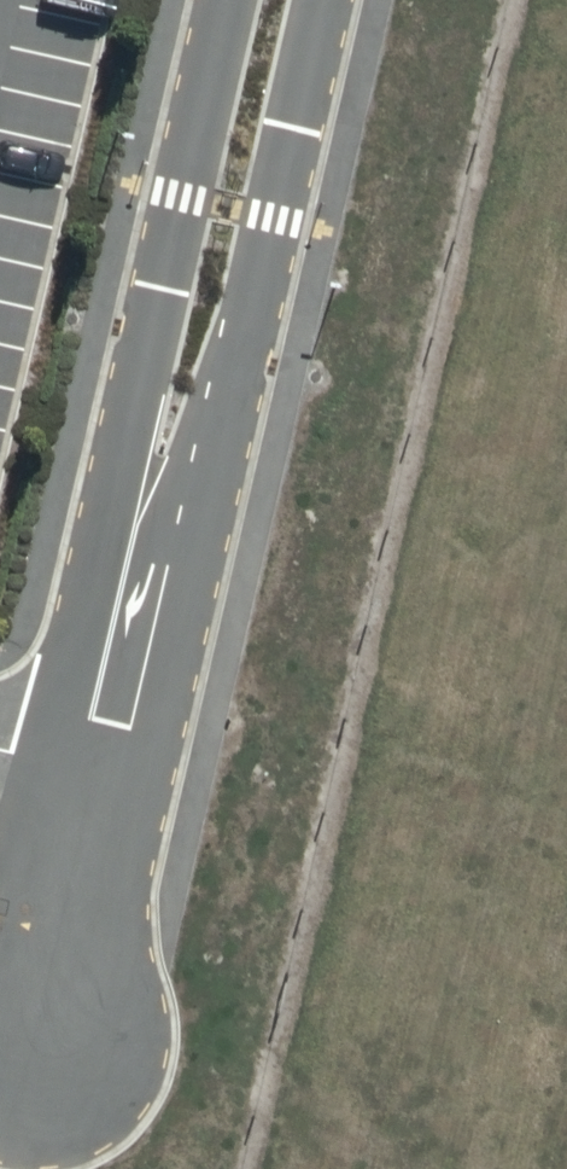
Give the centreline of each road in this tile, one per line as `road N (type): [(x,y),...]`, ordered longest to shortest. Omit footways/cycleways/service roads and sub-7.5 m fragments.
road 1 (unclassified): [(323,0),(205,488),(86,773)]
road 2 (unclassified): [(86,773),(110,480),(225,0)]
road 3 (unclassified): [(86,773),(28,1030)]

